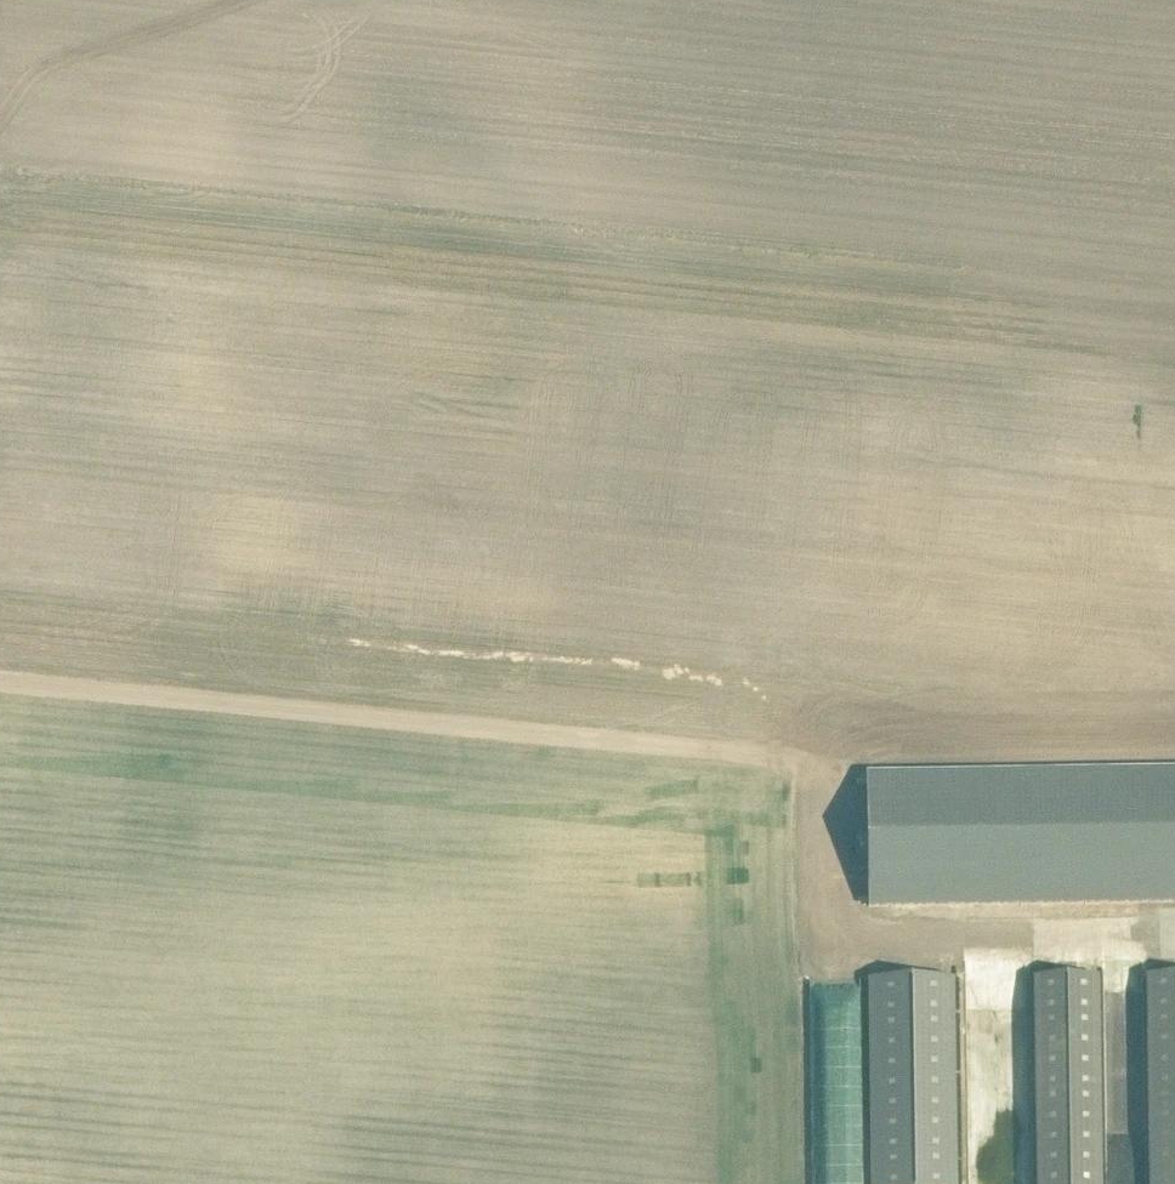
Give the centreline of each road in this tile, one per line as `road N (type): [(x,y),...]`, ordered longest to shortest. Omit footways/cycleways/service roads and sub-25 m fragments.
road 1 (track): [(0,675),(831,775),(835,945)]

